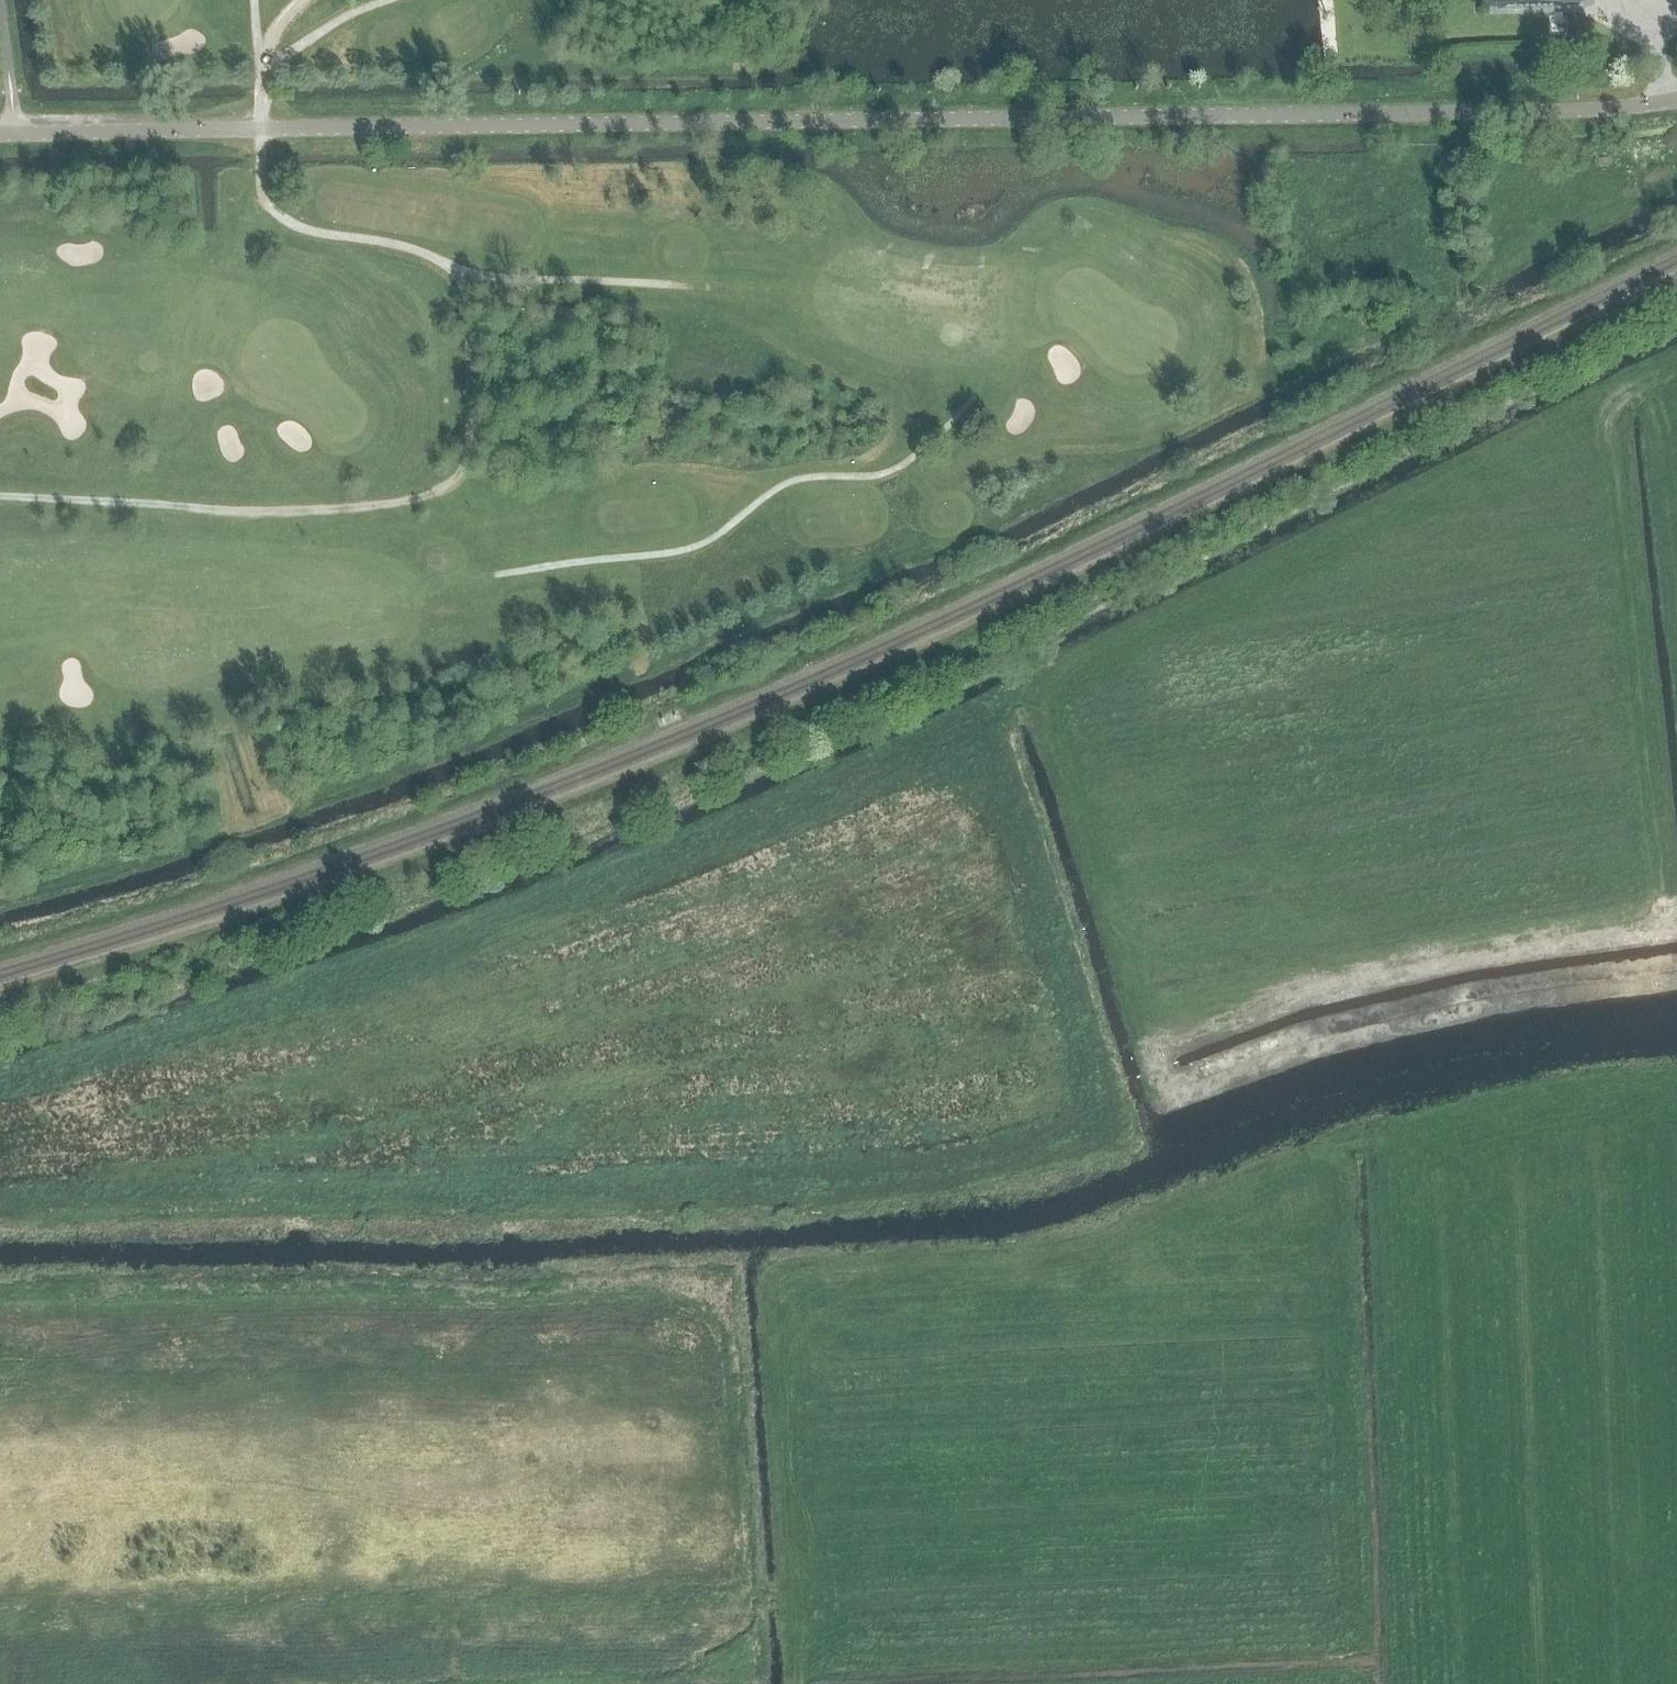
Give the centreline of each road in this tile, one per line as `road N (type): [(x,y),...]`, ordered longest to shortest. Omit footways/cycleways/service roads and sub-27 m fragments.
road 1 (unclassified): [(14,136),(1585,114),(1676,102)]
road 2 (track): [(0,497),(322,511),(419,500),(461,475),(471,449),(472,335),(463,278),(423,253),(301,229),(267,198),(262,72),(271,40),(305,0)]
road 3 (track): [(497,575),(699,545),(791,480),(896,468),(974,396)]
road 4 (track): [(388,0),(262,72),(255,0)]
road 5 (track): [(463,278),(674,286)]

